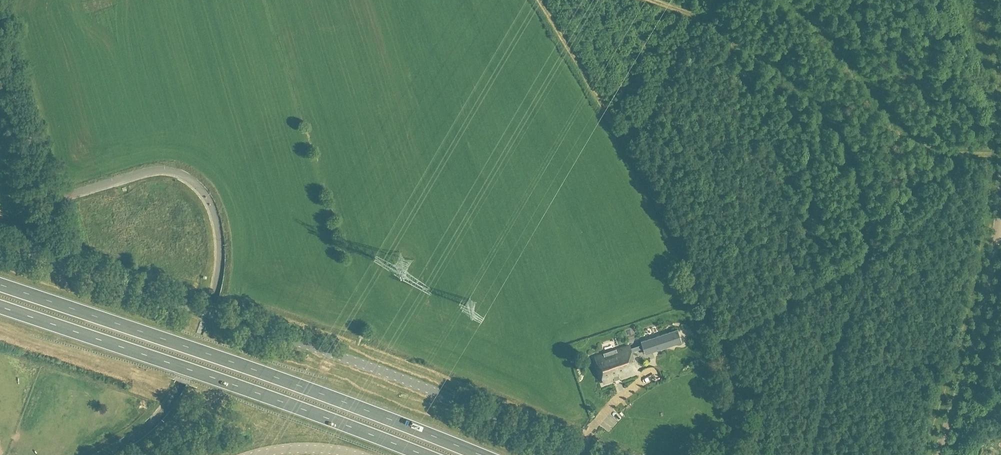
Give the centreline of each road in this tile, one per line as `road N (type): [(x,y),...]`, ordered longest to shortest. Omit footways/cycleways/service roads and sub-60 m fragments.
road 1 (unclassified): [(584,454),(381,371),(56,262)]
road 2 (trunk): [(481,454),(0,284)]
road 3 (trunk): [(0,306),(426,454)]
road 4 (unclassified): [(937,454),(974,344),(1000,200)]
road 5 (unclassified): [(56,262),(59,232),(0,43)]

